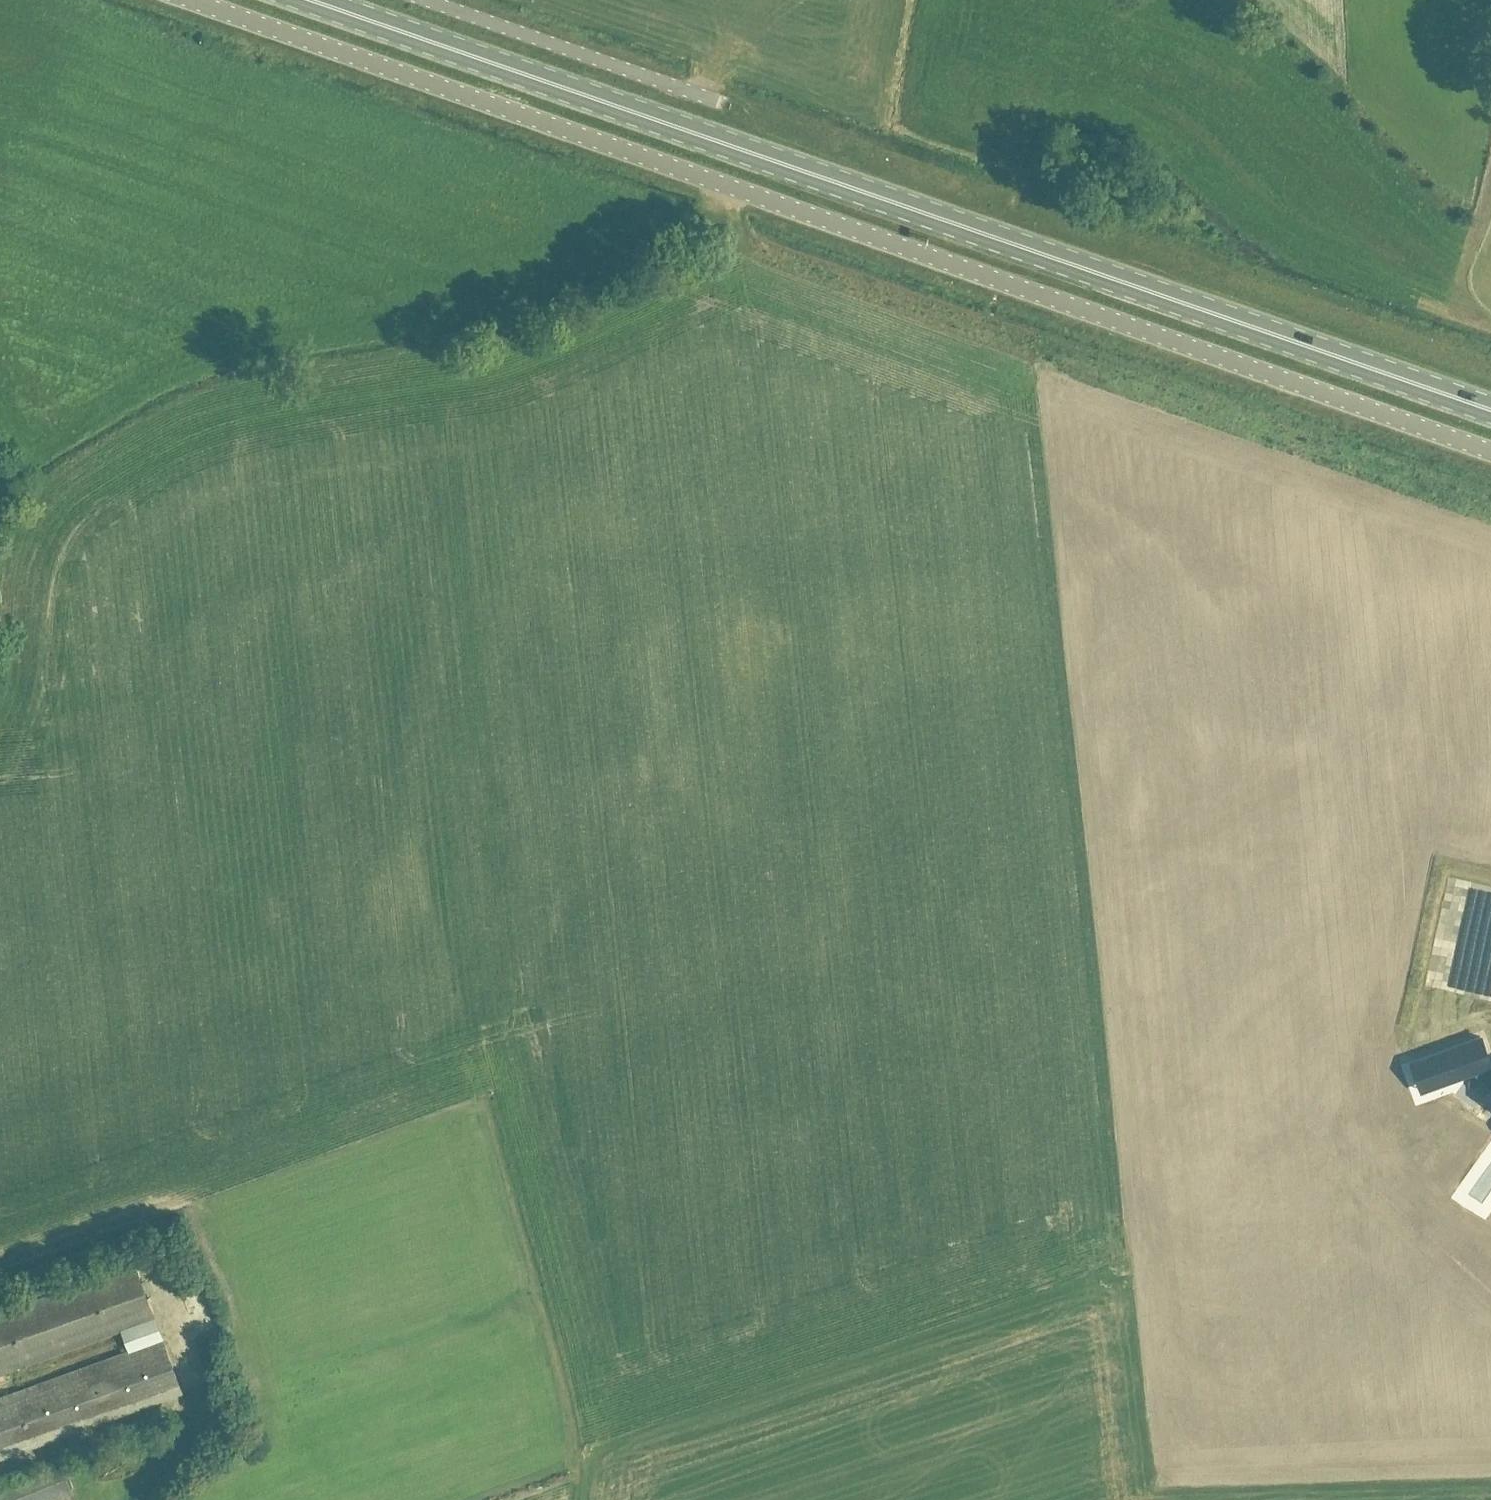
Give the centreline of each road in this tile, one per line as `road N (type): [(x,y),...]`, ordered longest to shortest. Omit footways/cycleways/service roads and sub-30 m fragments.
road 1 (unclassified): [(1490,450),(194,0)]
road 2 (primary): [(308,0),(1490,412)]
road 3 (track): [(577,1499),(562,1388),(491,1123)]
road 4 (unclassified): [(720,102),(421,0)]

